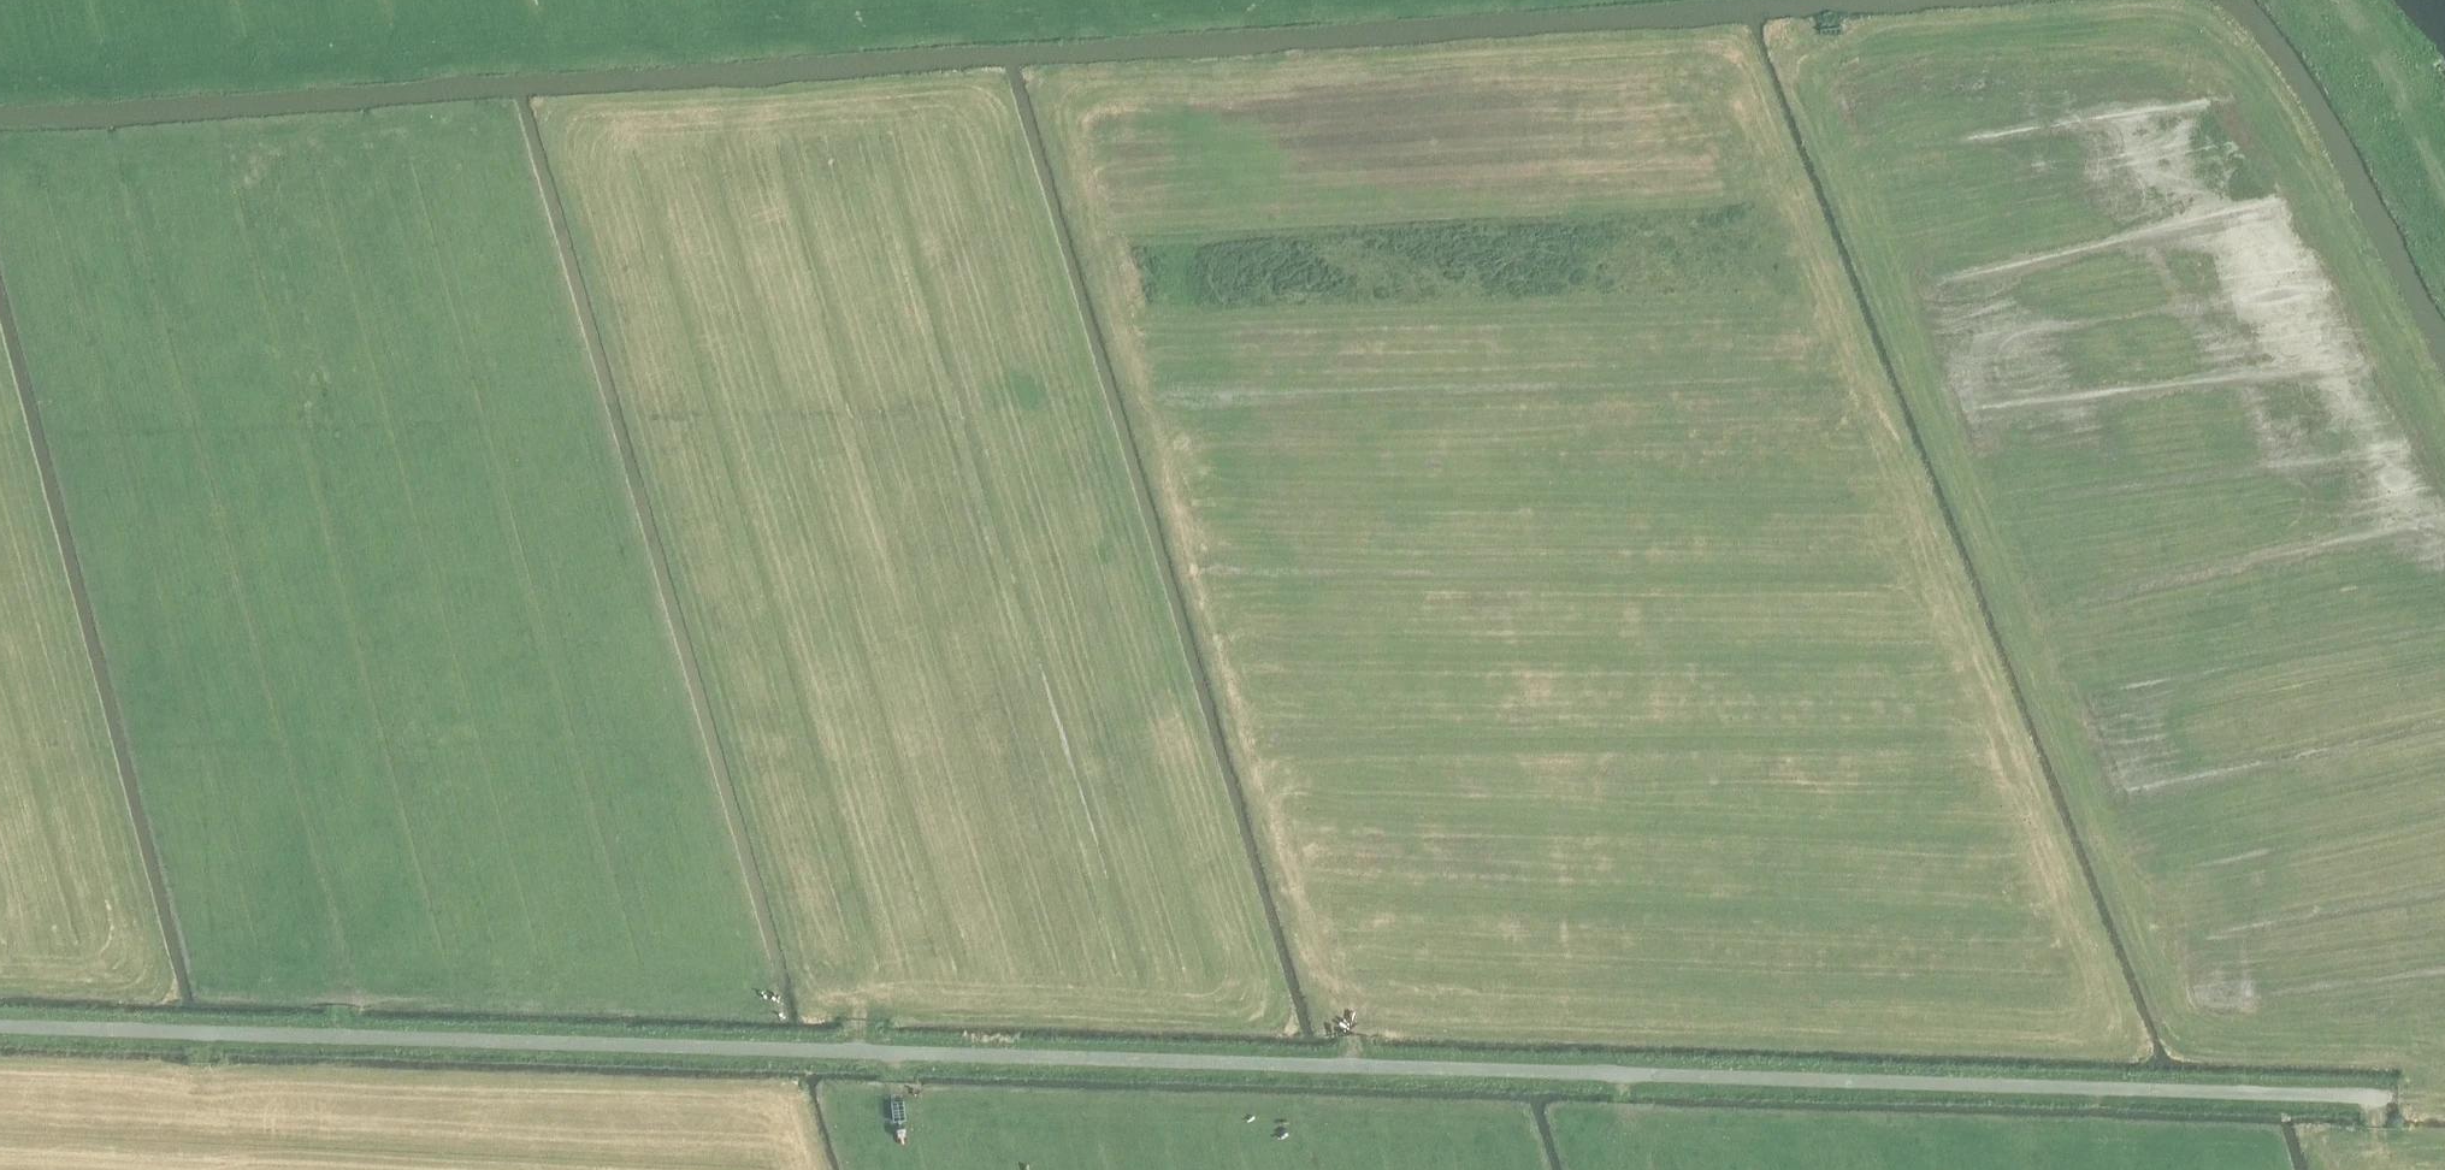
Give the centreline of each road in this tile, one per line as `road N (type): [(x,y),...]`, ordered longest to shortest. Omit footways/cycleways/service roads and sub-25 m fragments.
road 1 (unclassified): [(0,1017),(820,1052),(2376,1094)]

